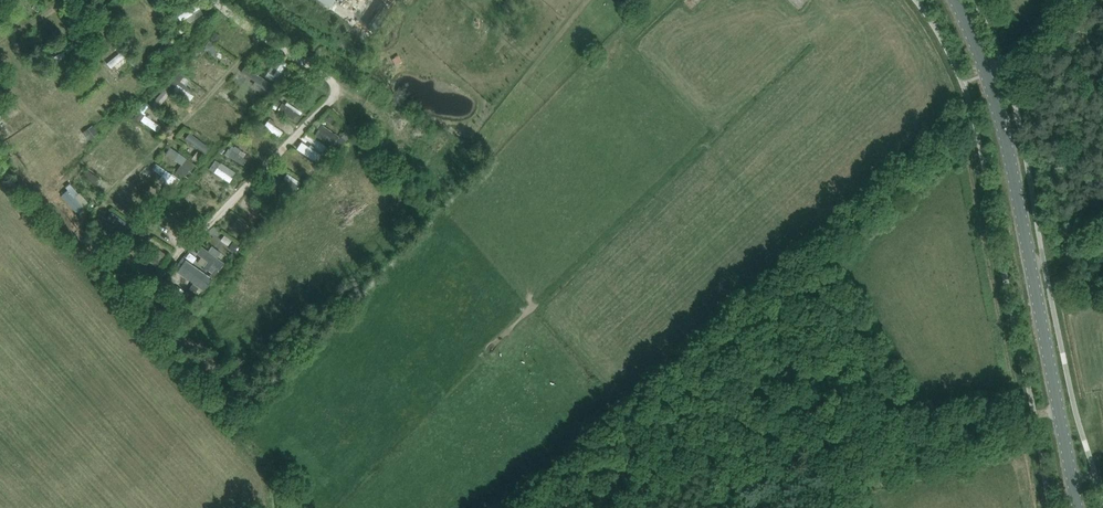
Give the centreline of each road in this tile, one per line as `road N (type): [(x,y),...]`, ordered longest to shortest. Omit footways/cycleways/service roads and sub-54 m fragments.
road 1 (secondary): [(1074,507),(1005,140),(956,0)]

